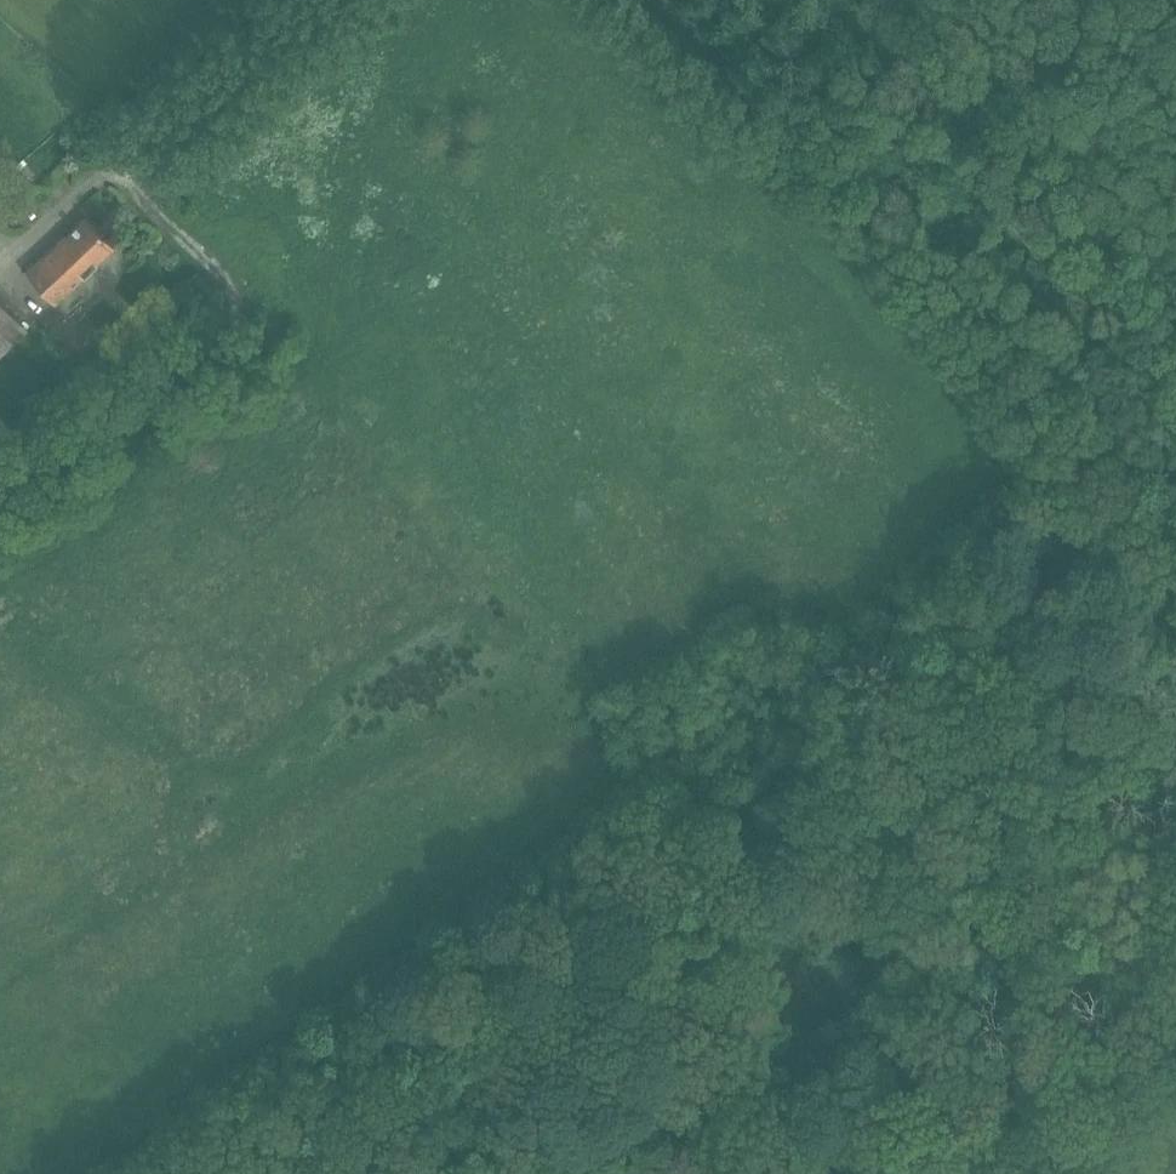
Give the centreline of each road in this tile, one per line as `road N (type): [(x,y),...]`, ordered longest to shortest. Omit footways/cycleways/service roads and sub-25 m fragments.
road 1 (track): [(0,490),(259,329),(160,228)]
road 2 (residential): [(160,228),(127,171),(234,83)]
road 3 (residential): [(234,83),(335,0)]

